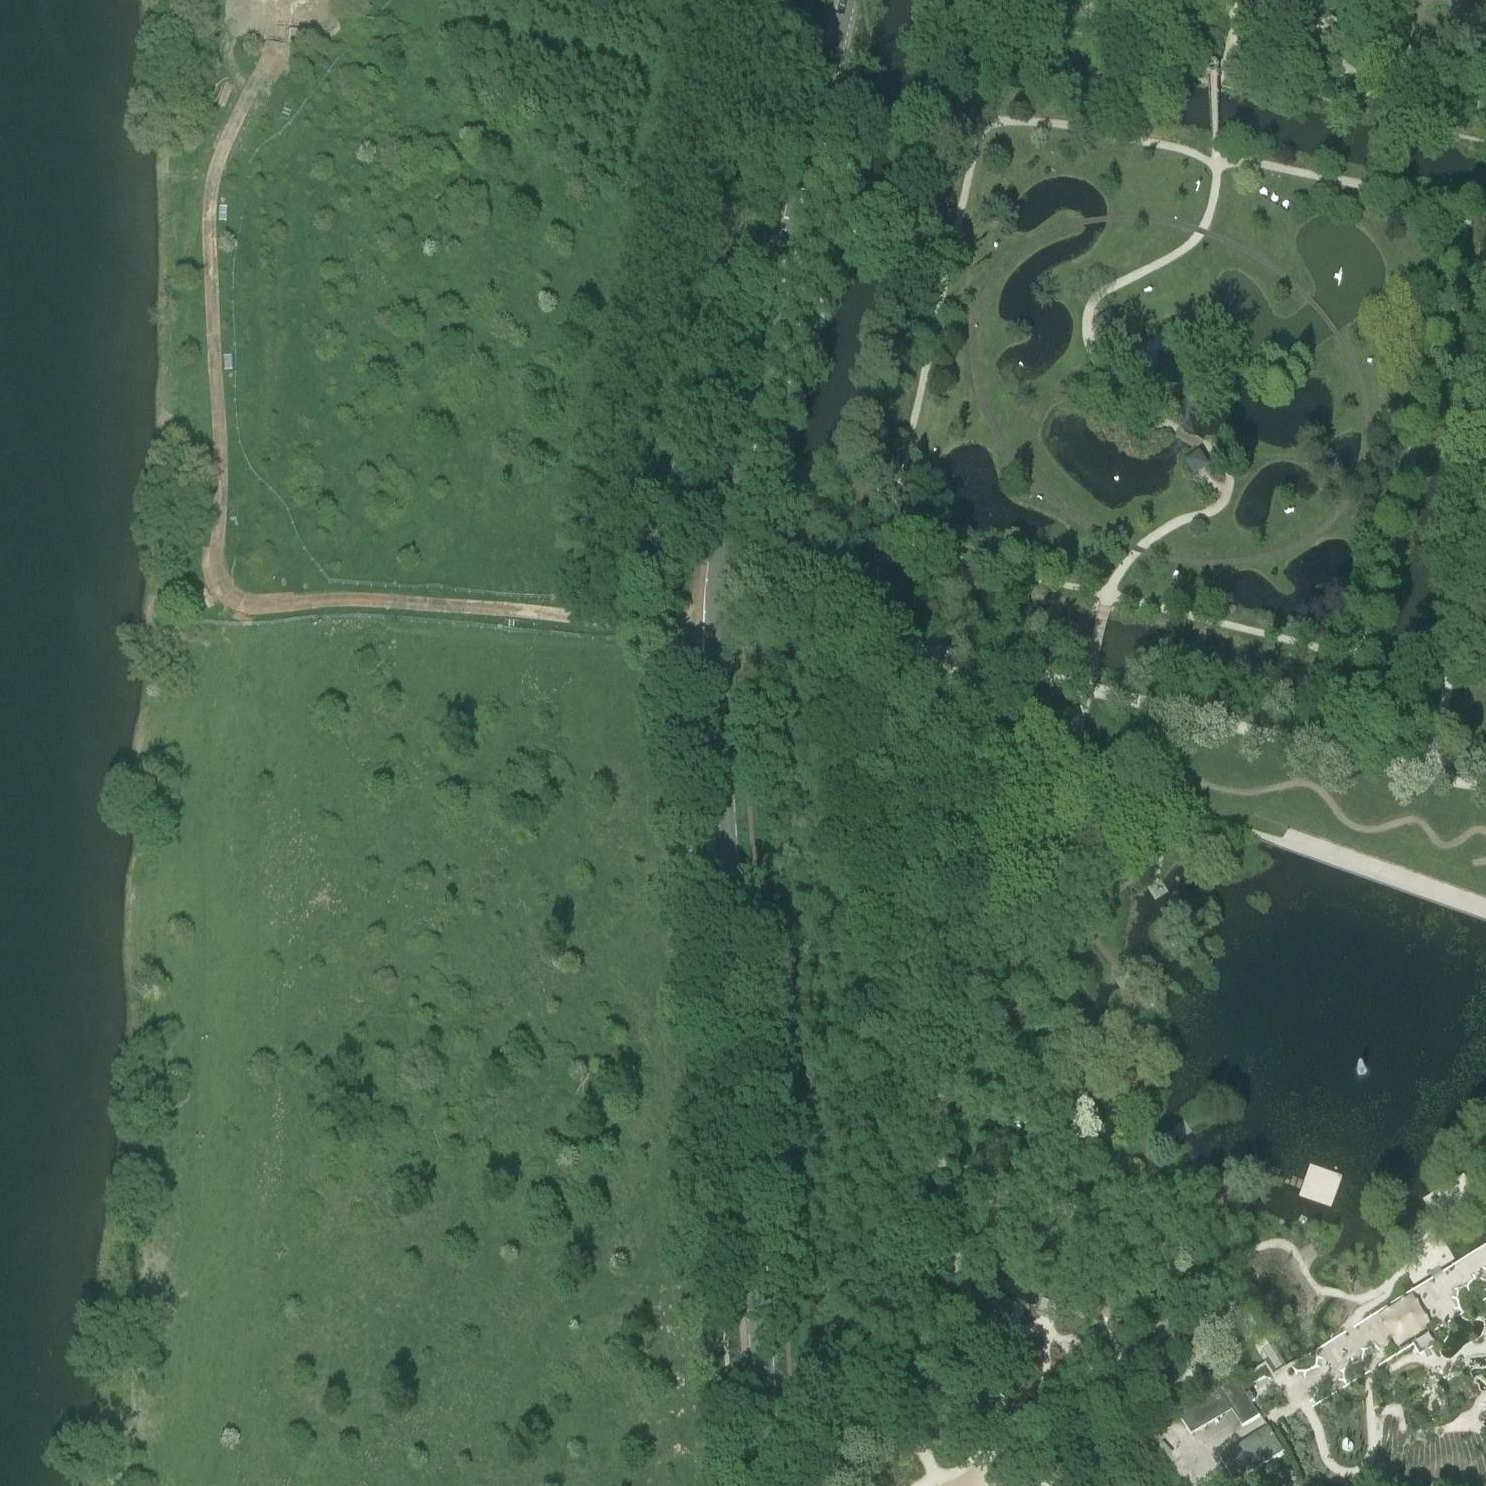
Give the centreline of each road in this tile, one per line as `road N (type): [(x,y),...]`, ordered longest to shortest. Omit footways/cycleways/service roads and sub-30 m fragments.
road 1 (tertiary): [(764,1485),(718,595),(850,0)]

